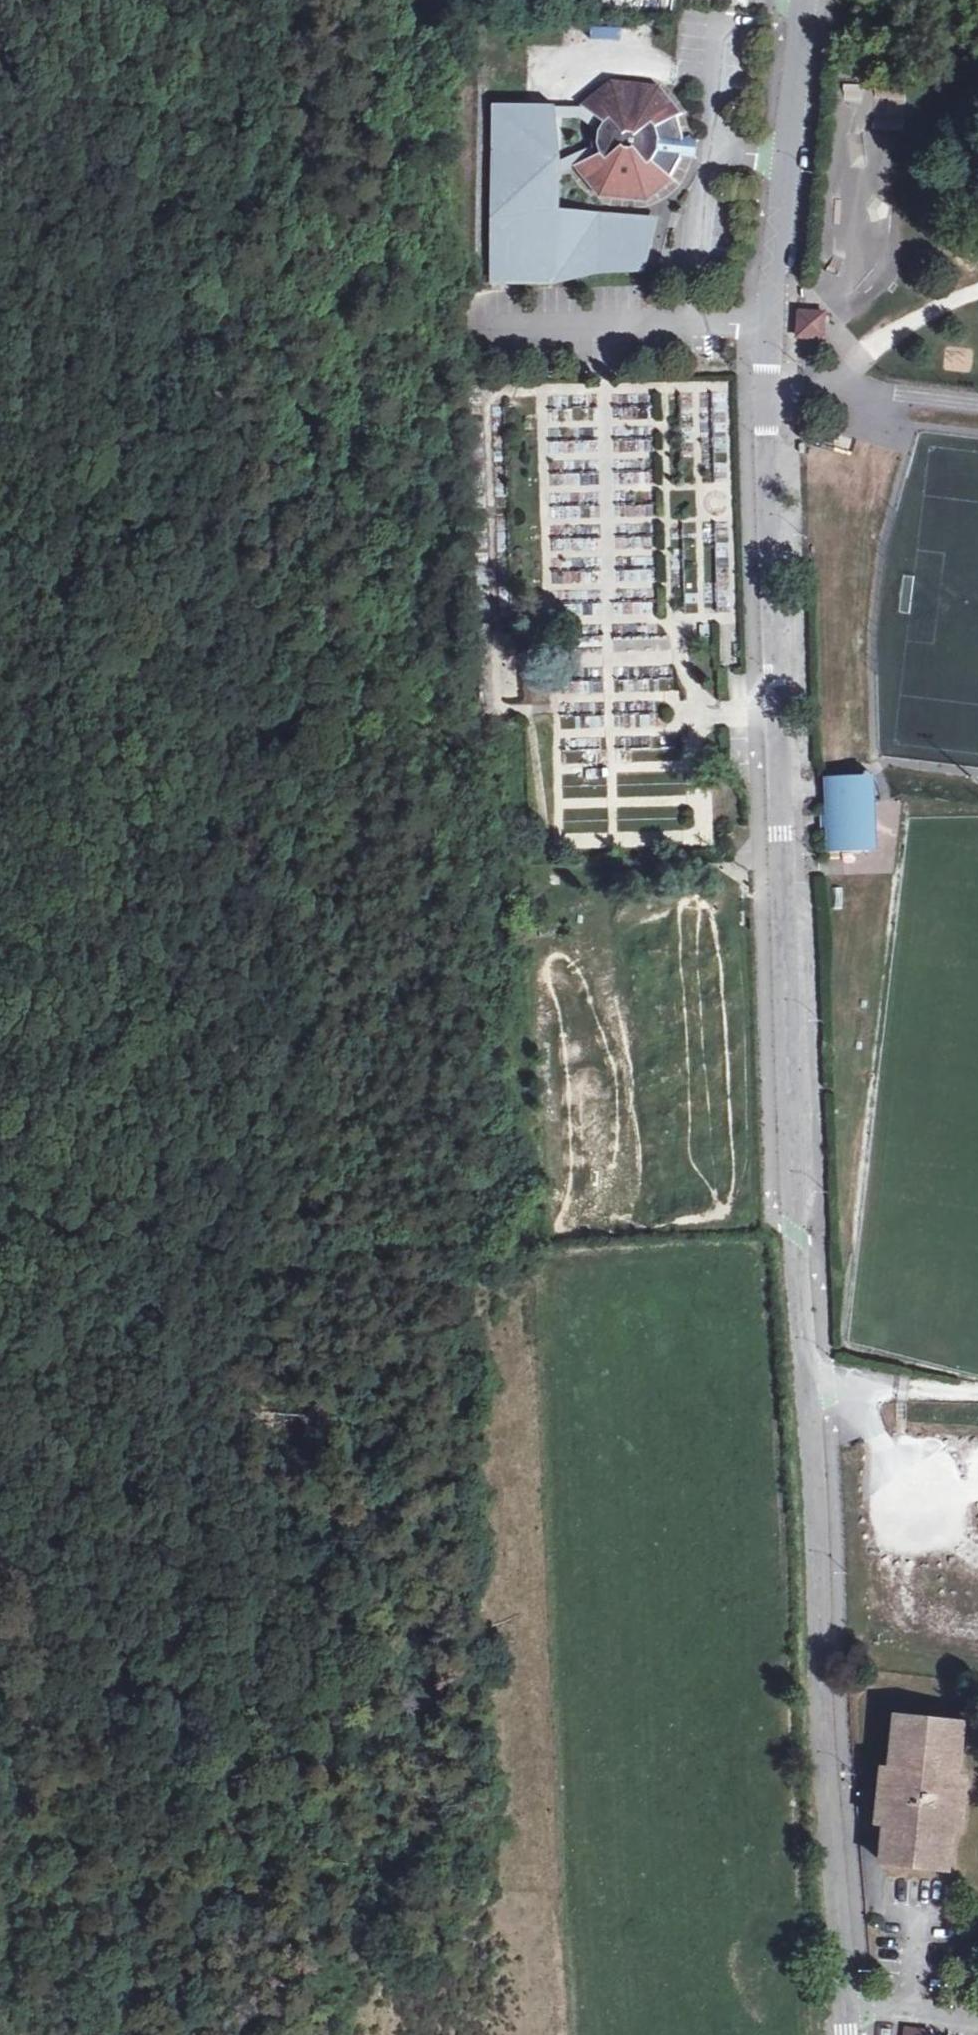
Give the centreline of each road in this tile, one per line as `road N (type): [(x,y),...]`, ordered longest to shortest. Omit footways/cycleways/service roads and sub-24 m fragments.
road 1 (residential): [(804,0),(769,400),(790,1182),(847,2034)]

